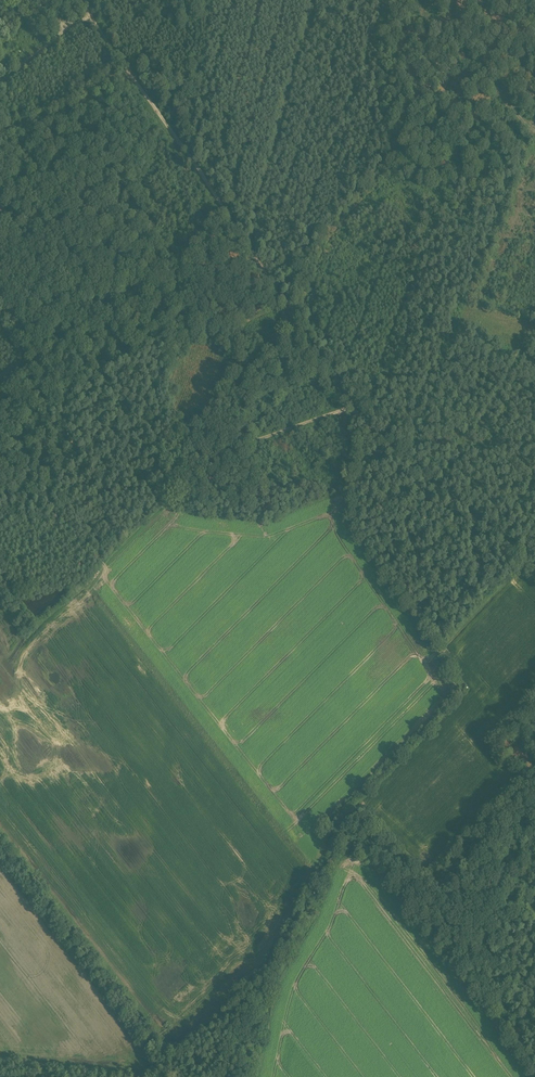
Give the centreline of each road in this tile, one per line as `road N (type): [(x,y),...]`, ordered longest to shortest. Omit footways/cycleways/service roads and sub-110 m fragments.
road 1 (track): [(85,0),(354,413)]
road 2 (track): [(354,413),(0,536)]
road 3 (track): [(354,413),(534,569)]
road 4 (track): [(409,0),(534,130)]

